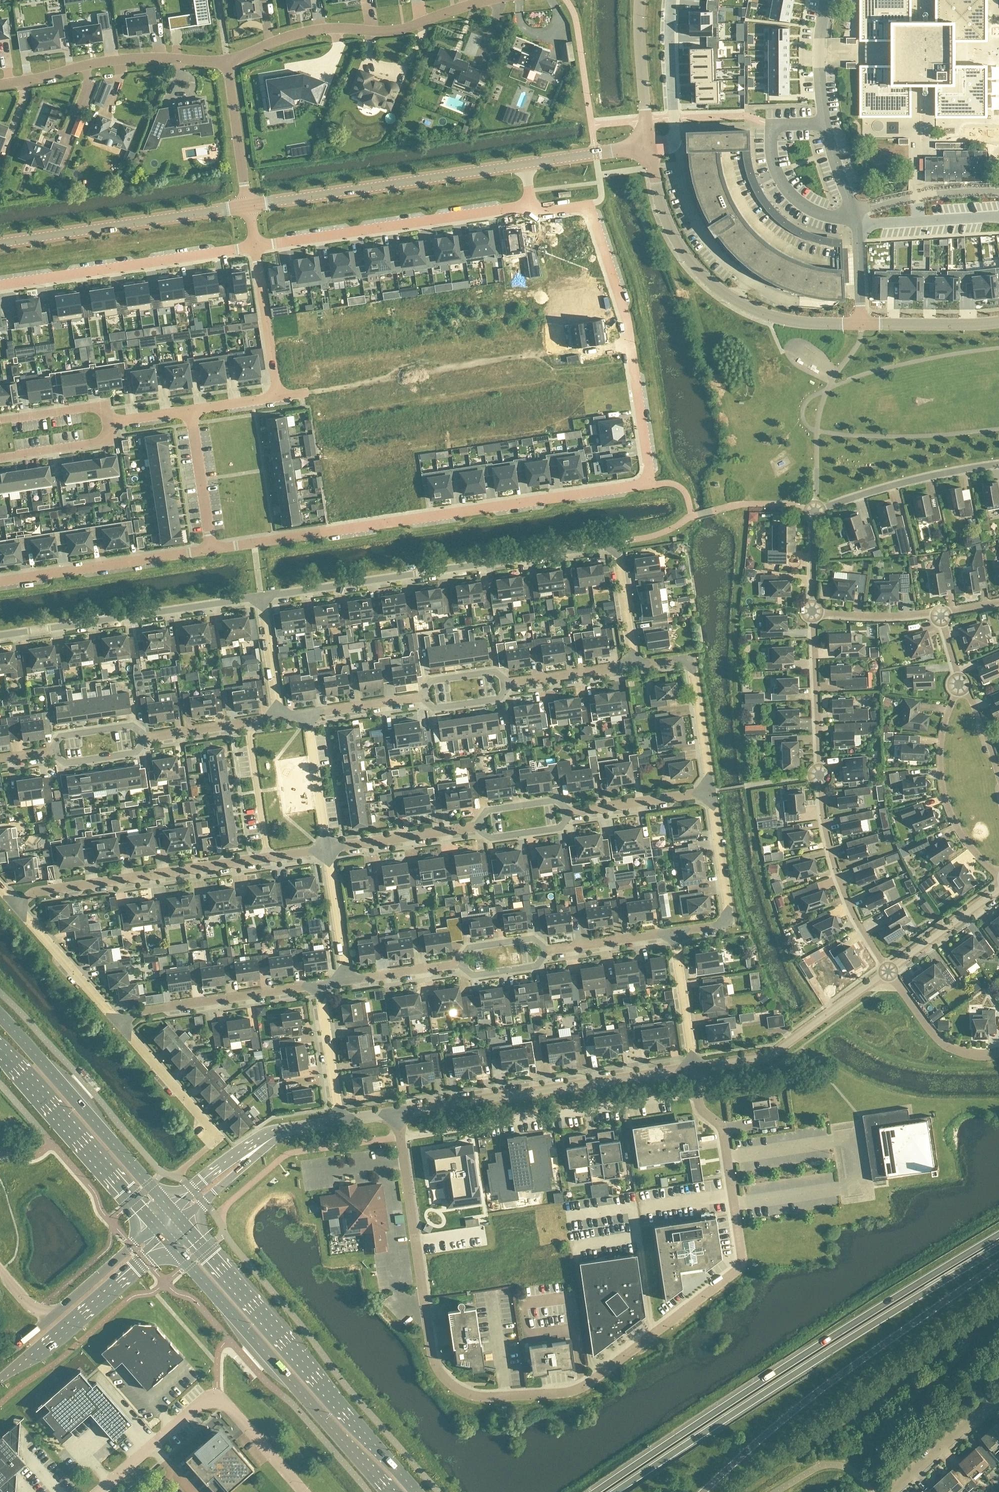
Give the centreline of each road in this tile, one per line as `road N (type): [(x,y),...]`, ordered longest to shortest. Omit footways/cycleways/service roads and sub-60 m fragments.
road 1 (residential): [(694,1069),(699,1108),(722,1132),(741,1265),(585,1386),(564,1393),(480,1397),(438,1372),(397,1114)]
road 2 (residential): [(630,345),(650,484),(211,550)]
road 3 (trunk): [(998,1236),(597,1491)]
road 4 (trunk): [(617,1491),(998,1250)]
road 5 (residential): [(887,971),(856,921),(827,839),(812,614)]
road 6 (trunk): [(705,1491),(797,1409),(998,1265)]
road 7 (residential): [(261,598),(612,545)]
road 8 (primary): [(416,1491),(184,1225)]
road 9 (primary): [(167,1241),(386,1491)]
road 10 (unclassified): [(648,147),(671,233),(706,281),(762,315),(861,326)]
road 11 (unclassified): [(397,1114),(694,1069)]
road 12 (residential): [(254,249),(531,206)]
road 13 (unclassified): [(248,206),(525,164)]
road 14 (residential): [(494,0),(400,30),(305,33),(227,62)]
road 15 (unclassified): [(303,1491),(216,1401),(192,1410),(99,1491)]
road 16 (residential): [(0,636),(261,598)]
road 17 (residential): [(17,909),(45,892),(268,858)]
road 18 (primary): [(171,1211),(0,1019)]
road 19 (residential): [(0,286),(254,249)]
road 20 (unclassified): [(0,244),(248,206)]
road 21 (residential): [(675,143),(692,216),(727,266),(794,303),(832,299)]
road 22 (residential): [(338,389),(340,404),(544,372),(541,358)]
road 23 (residential): [(541,358),(539,344),(336,375),(338,389)]
road 24 (primary): [(0,1052),(154,1226)]
road 25 (residential): [(227,62),(120,60),(0,84)]
road 26 (unclassified): [(694,1069),(767,1058),(887,971)]
road 27 (residential): [(854,215),(820,87),(826,0)]
road 28 (primary): [(0,1380),(167,1241)]
road 29 (residential): [(211,550),(0,582)]
road 30 (residential): [(959,687),(941,753),(945,799),(965,842),(998,874)]
road 31 (residential): [(119,1026),(139,1012),(318,986)]
road 32 (residential): [(531,206),(589,212),(630,345)]
road 33 (residential): [(672,933),(730,924),(710,792)]
road 34 (residential): [(710,792),(688,659),(633,667)]
road 35 (unclassified): [(814,513),(998,466)]
road 36 (residential): [(119,1026),(17,909)]
road 37 (unclassified): [(295,1128),(257,1141),(171,1211)]
road 38 (residential): [(277,398),(254,249)]
road 39 (residential): [(218,1139),(119,1026)]
road 40 (residential): [(887,971),(942,1044),(966,1055),(998,1052)]
road 41 (residential): [(327,849),(475,827)]
road 42 (unclassified): [(184,1225),(295,1128)]
road 43 (residential): [(648,147),(639,0)]
road 44 (residential): [(854,215),(937,193),(998,191)]
road 45 (residential): [(248,206),(227,62)]
road 46 (residential): [(855,227),(998,220)]
road 47 (residential): [(672,0),(675,143)]
road 48 (primary): [(154,1226),(48,1320)]
road 49 (residential): [(571,813),(710,792)]
road 50 (residential): [(190,412),(211,550)]
road 51 (unclassified): [(887,971),(998,889)]
road 52 (residential): [(694,1069),(672,933)]
road 53 (residential): [(338,1122),(318,986)]
road 54 (unclassified): [(861,326),(998,324)]
road 55 (residential): [(327,849),(307,714)]
road 56 (residential): [(268,858),(248,723)]
road 57 (residential): [(344,982),(327,849)]
road 58 (residential): [(812,614),(942,615)]
road 59 (residential): [(0,458),(110,441),(108,424)]
road 60 (residential): [(902,1491),(998,1406)]
road 61 (residential): [(547,952),(672,933)]
road 62 (residential): [(108,424),(105,406),(0,422)]
road 63 (residential): [(510,686),(633,667)]
road 64 (unclassified): [(525,164),(648,147)]
road 65 (residential): [(633,667),(612,545)]
road 66 (residential): [(279,718),(261,598)]

